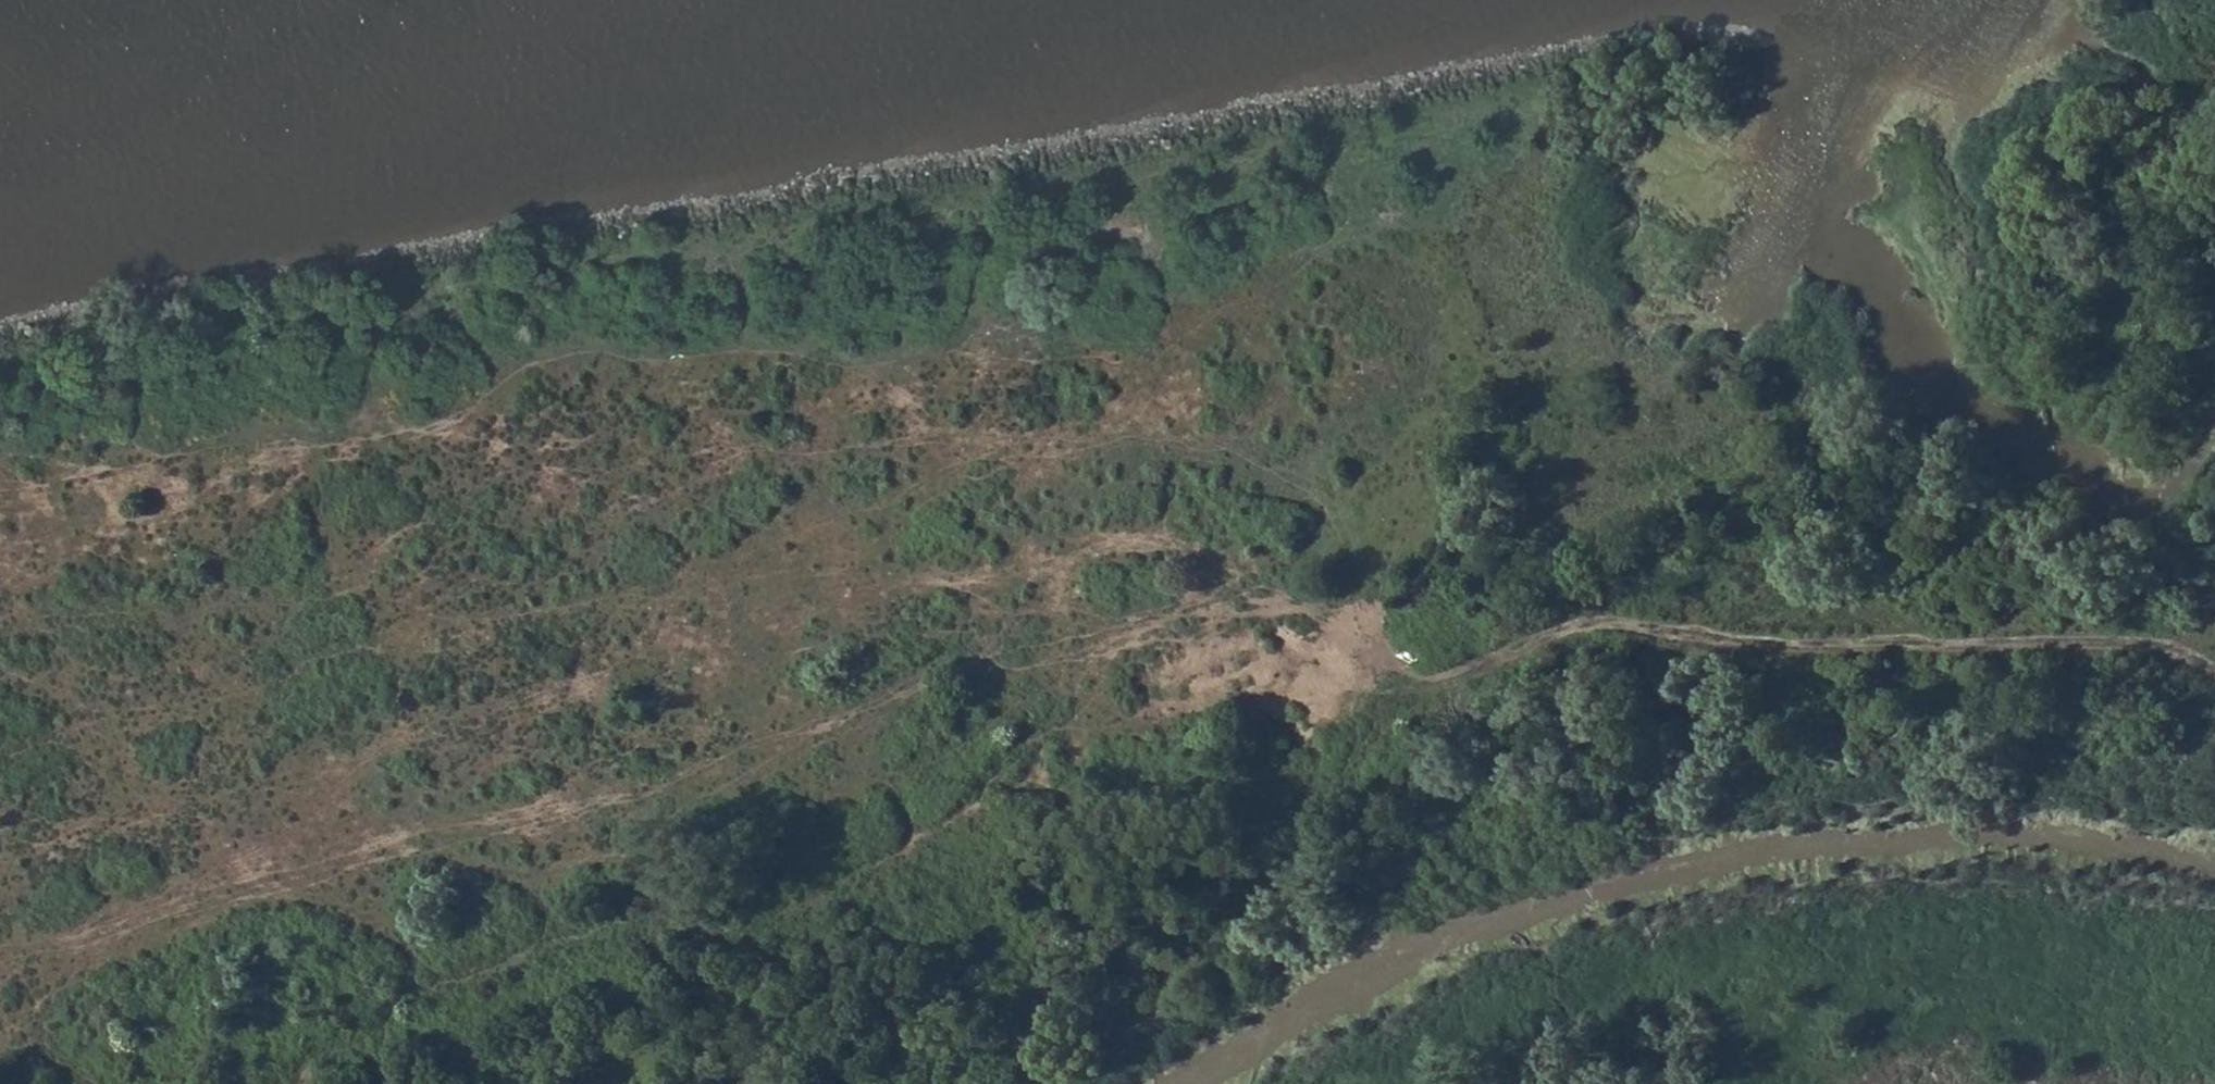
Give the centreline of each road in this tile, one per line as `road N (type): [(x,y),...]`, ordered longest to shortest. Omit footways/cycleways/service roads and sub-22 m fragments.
road 1 (track): [(2214,673),(2148,644),(1821,628),(1581,647),(1402,677),(1260,650)]

